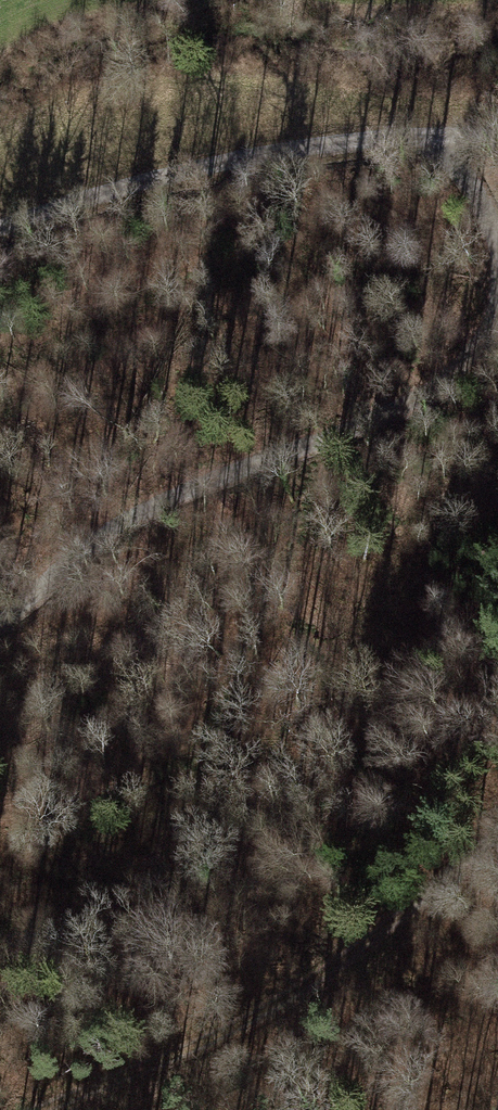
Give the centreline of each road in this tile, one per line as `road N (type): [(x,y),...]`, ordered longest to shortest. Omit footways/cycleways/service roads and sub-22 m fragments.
road 1 (track): [(497,323),(440,388),(178,492),(107,533),(0,618)]
road 2 (track): [(497,840),(283,1001),(31,1109)]
road 3 (track): [(0,228),(142,180),(335,143),(497,134)]
road 4 (track): [(427,133),(469,177),(497,267)]

